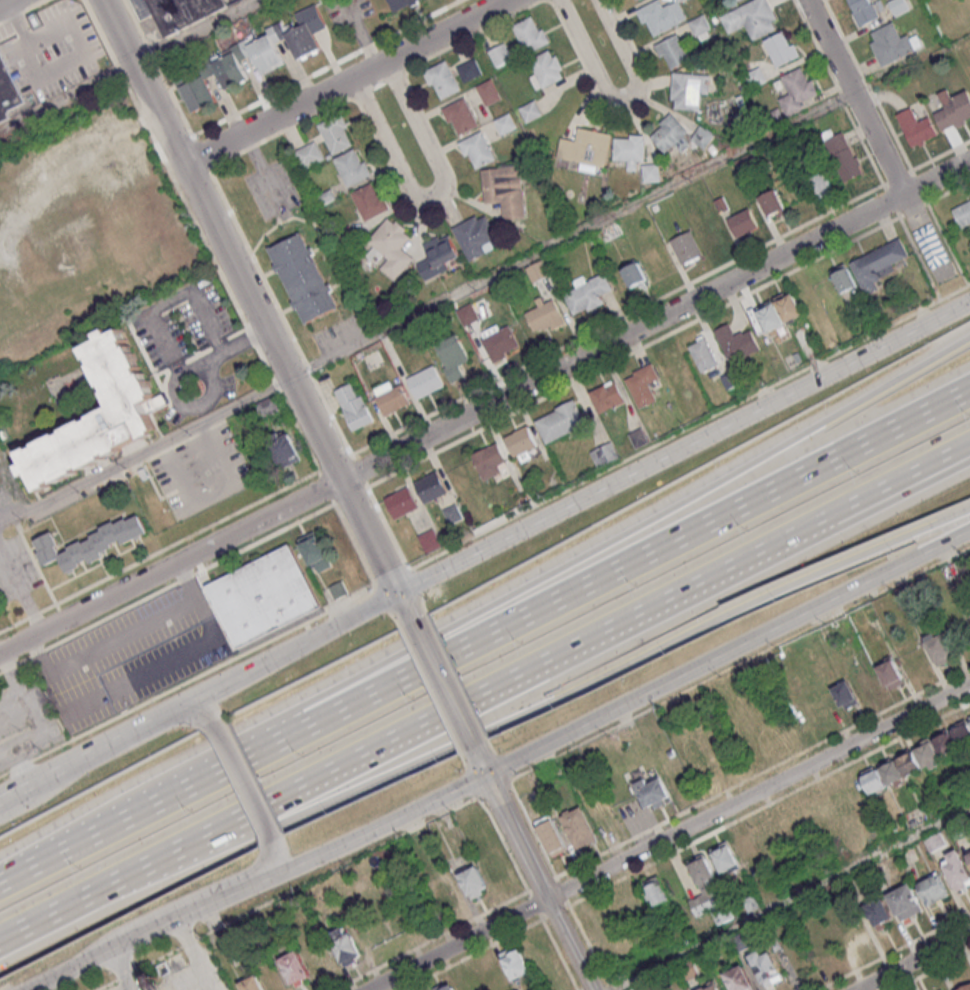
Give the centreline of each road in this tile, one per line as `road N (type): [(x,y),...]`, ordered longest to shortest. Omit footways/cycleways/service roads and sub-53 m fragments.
road 1 (residential): [(0,653),(969,160)]
road 2 (motorway): [(969,390),(0,881)]
road 3 (motorway): [(102,888),(242,841),(723,613),(969,508)]
road 4 (motorway): [(969,335),(286,713),(179,790)]
road 5 (primary): [(969,294),(178,709)]
road 6 (motorway): [(102,888),(831,516)]
road 7 (primary): [(268,879),(969,531)]
road 8 (tertiary): [(398,592),(101,0)]
road 9 (residential): [(552,899),(969,687)]
road 10 (residential): [(183,164),(509,0)]
road 11 (residential): [(357,77),(412,188),(422,197),(438,194),(441,172),(387,62)]
road 12 (residential): [(918,226),(807,0)]
road 13 (residential): [(564,0),(606,88),(615,99),(630,99),(639,82),(600,0)]
road 14 (residential): [(368,989),(552,899)]
road 15 (track): [(0,240),(77,163),(158,113)]
road 16 (tertiary): [(478,747),(552,899)]
road 17 (motorway): [(831,516),(969,445)]
road 18 (motorway): [(831,516),(969,454)]
road 19 (tertiary): [(478,747),(414,619)]
road 20 (primary): [(139,937),(268,879)]
road 21 (primary): [(275,838),(214,722)]
road 22 (residential): [(858,989),(969,933)]

